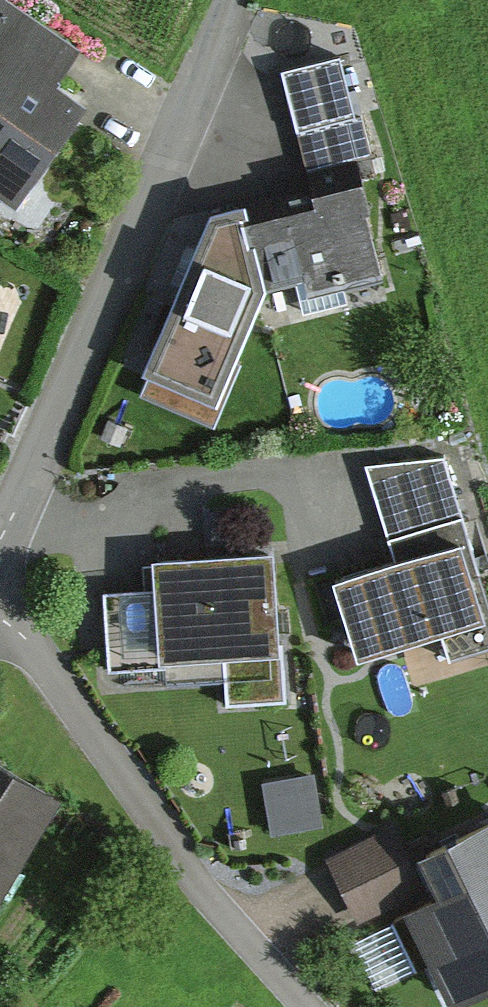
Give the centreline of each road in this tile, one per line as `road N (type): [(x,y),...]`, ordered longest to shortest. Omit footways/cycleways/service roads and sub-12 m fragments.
road 1 (residential): [(0,543),(139,236),(215,56),(229,0)]

